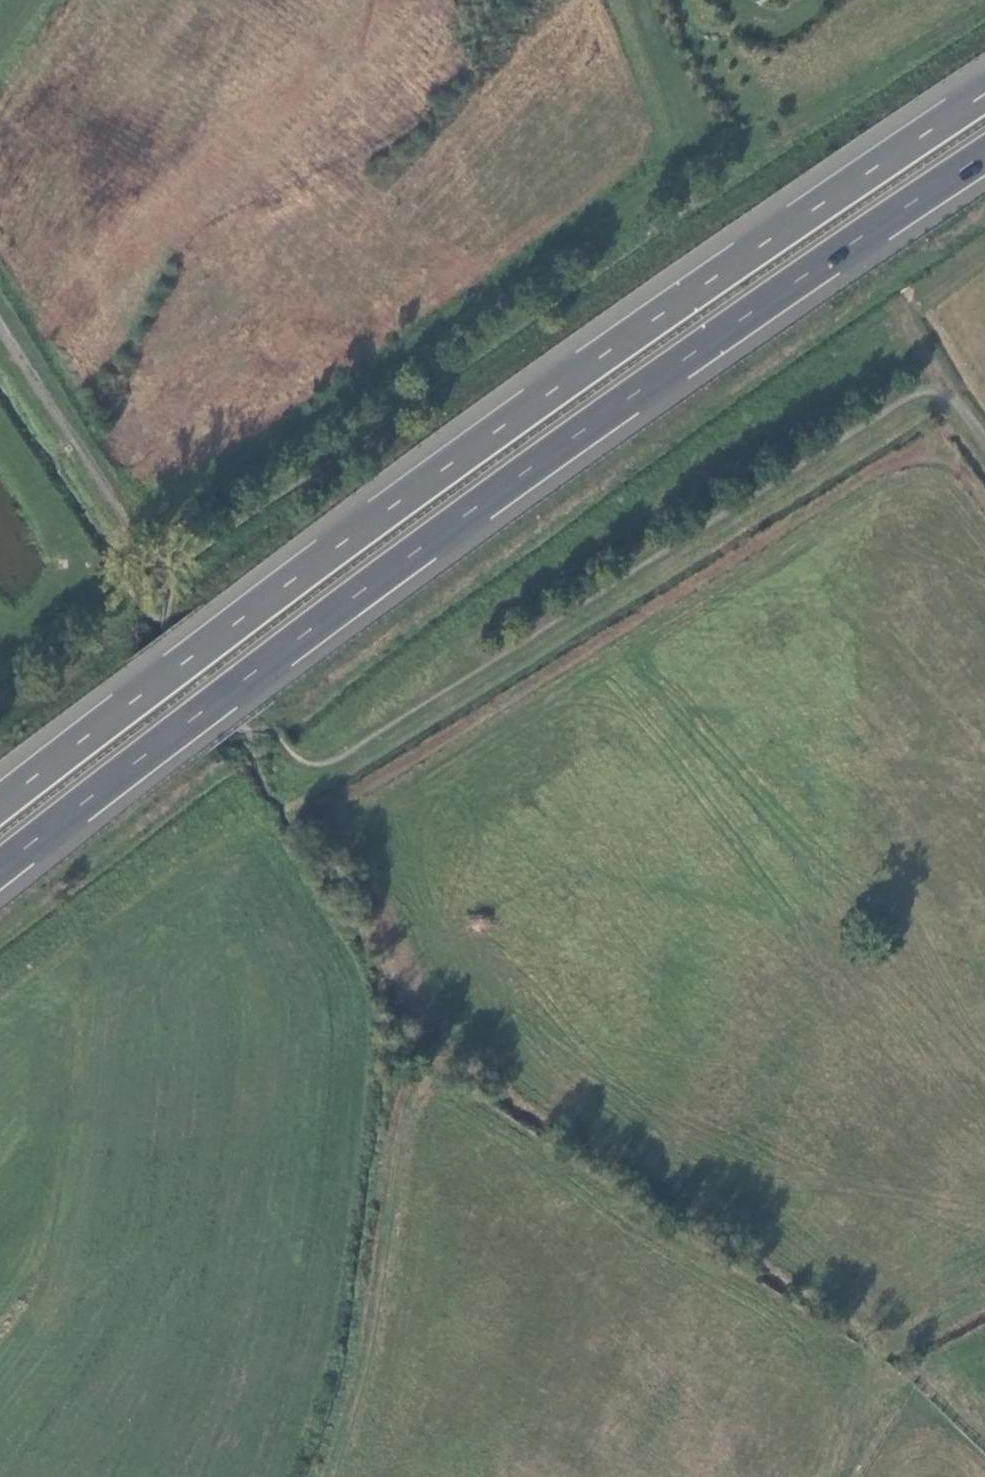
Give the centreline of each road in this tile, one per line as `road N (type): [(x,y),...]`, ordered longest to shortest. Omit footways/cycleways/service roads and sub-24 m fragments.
road 1 (trunk): [(0,870),(522,475),(984,156)]
road 2 (trunk): [(984,97),(494,435),(0,808)]

